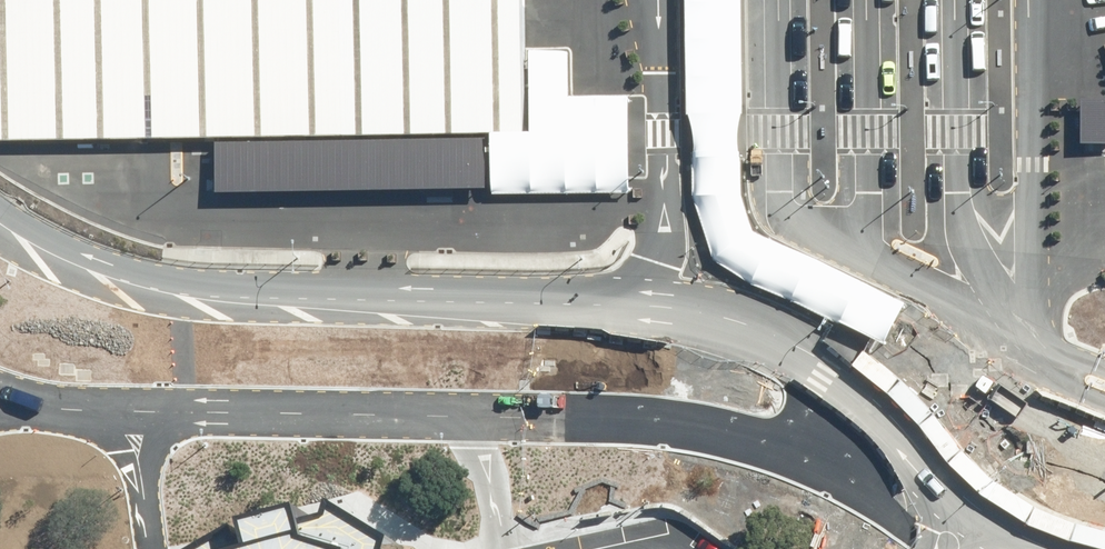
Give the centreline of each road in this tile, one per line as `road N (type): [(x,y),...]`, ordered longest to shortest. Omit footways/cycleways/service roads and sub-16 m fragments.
road 1 (unclassified): [(1038,548),(995,504),(830,377),(747,341),(603,310),(192,291),(85,255),(0,204)]
road 2 (tertiary): [(971,548),(929,510),(839,464),(727,429),(76,413),(18,398)]

